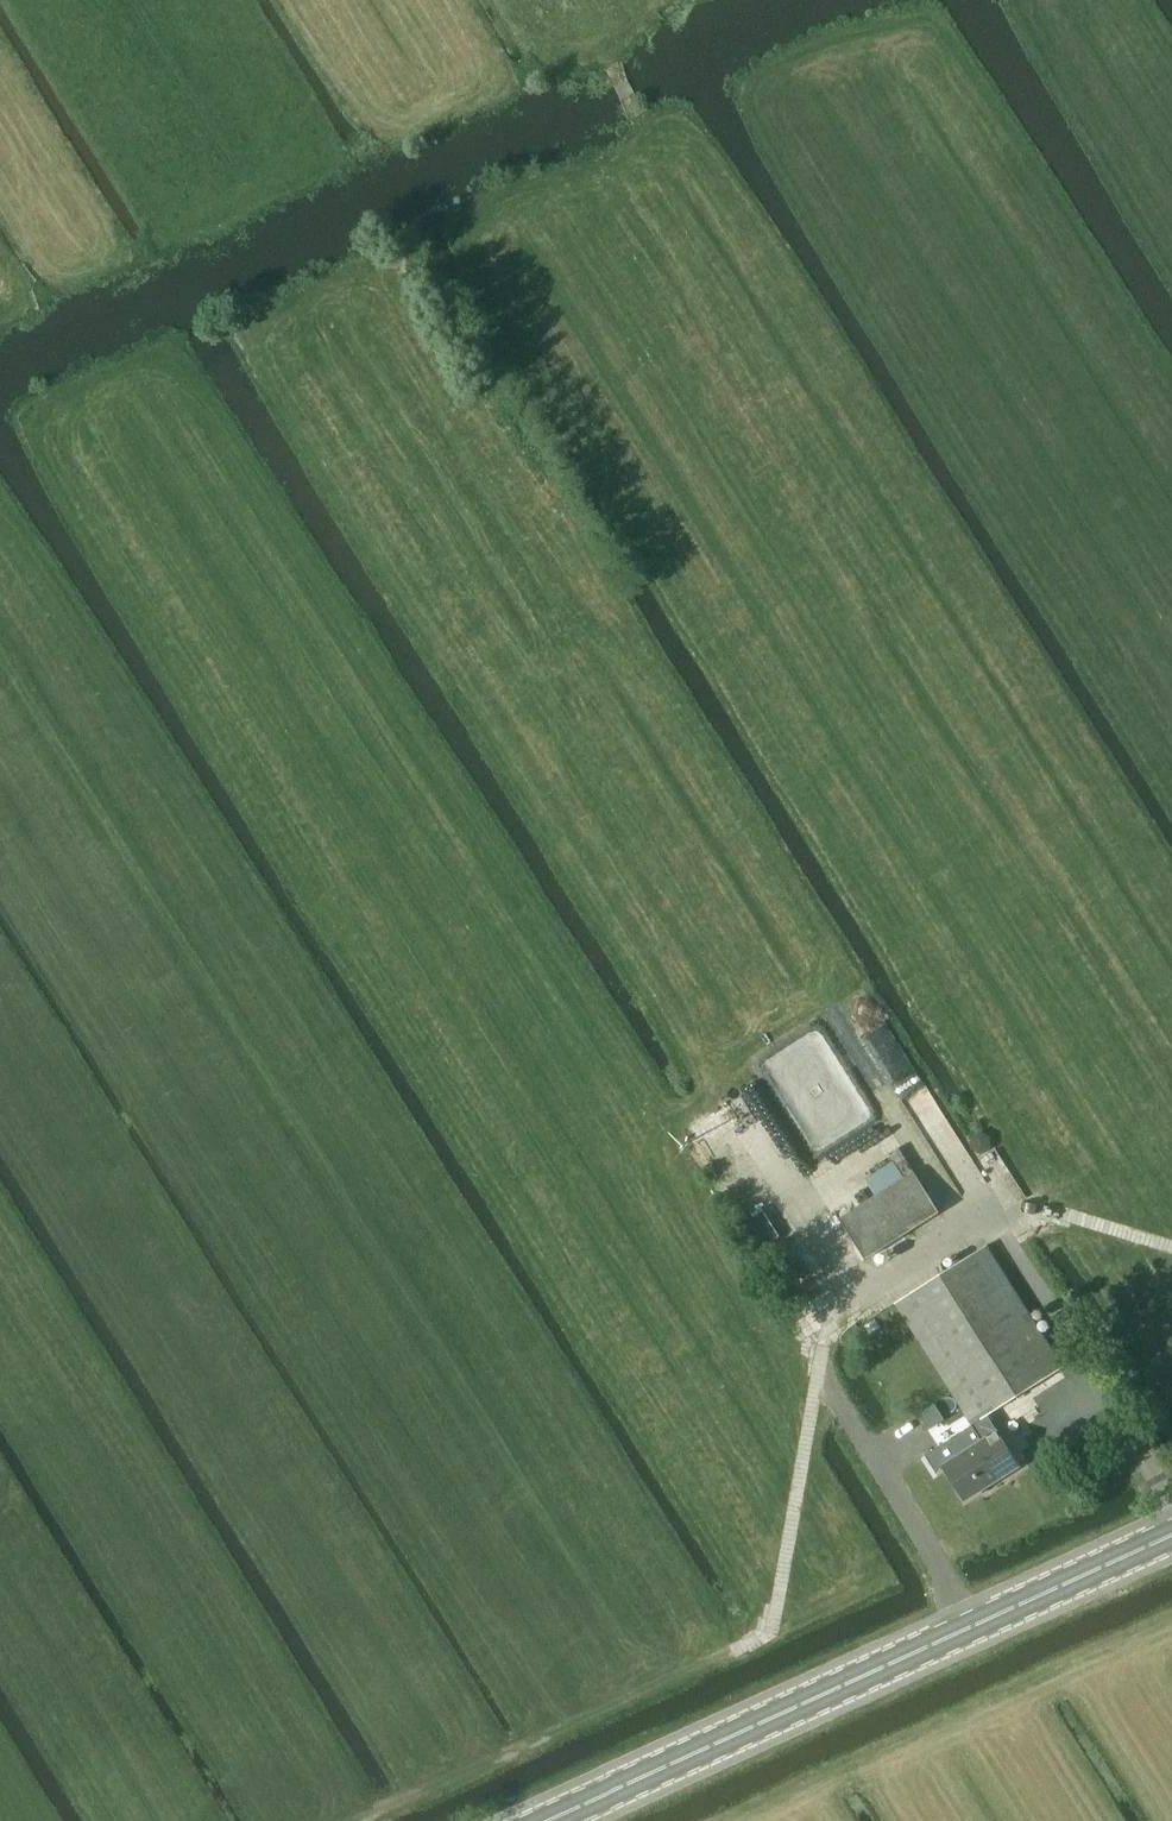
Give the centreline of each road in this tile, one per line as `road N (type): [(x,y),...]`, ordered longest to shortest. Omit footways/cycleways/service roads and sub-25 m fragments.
road 1 (track): [(846,1288),(821,1310),(808,1358),(923,1537),(915,1564),(739,1652),(622,1638),(0,653)]
road 2 (secondary): [(556,1820),(1171,1540)]
road 3 (track): [(745,1820),(1055,1673)]

